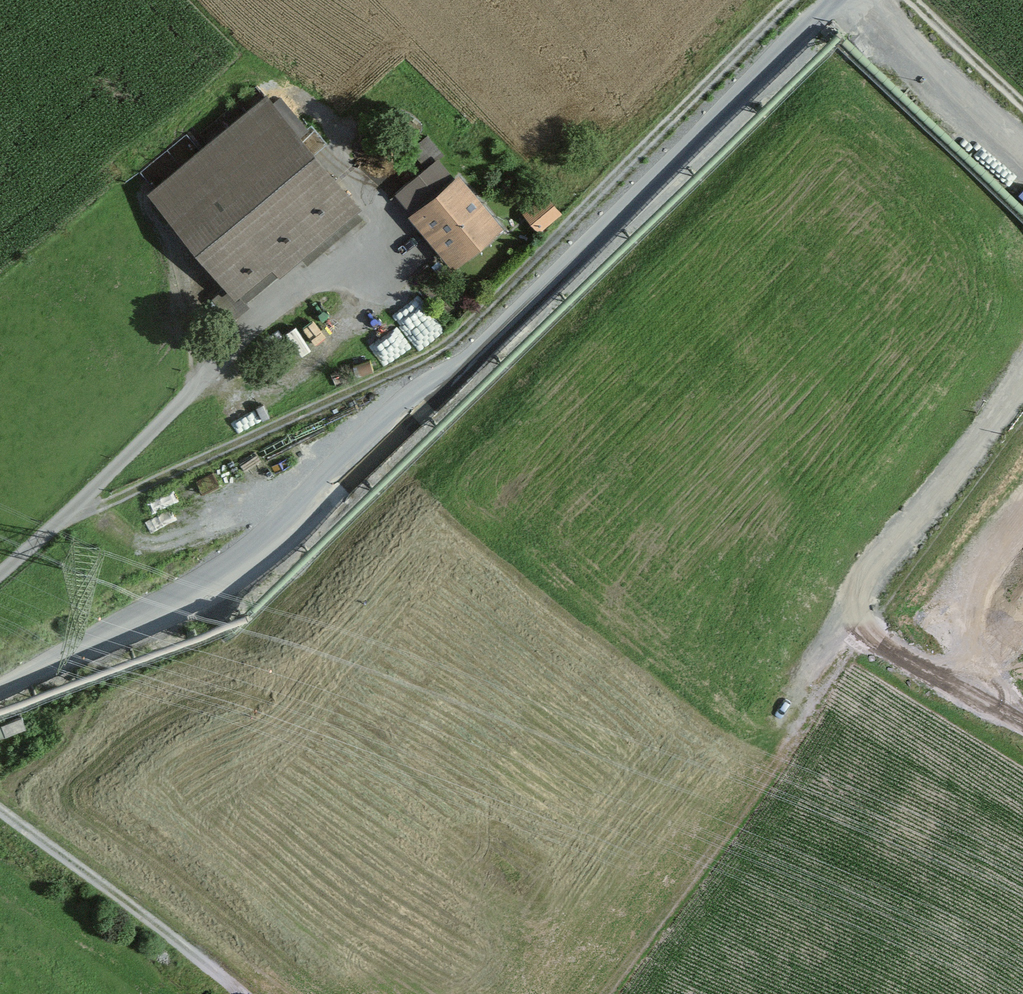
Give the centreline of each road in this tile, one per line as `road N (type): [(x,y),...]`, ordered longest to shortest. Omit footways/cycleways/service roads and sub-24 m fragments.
road 1 (track): [(811,22),(323,501),(199,587),(0,688)]
road 2 (track): [(363,241),(251,324),(137,447),(0,572)]
road 3 (track): [(1022,381),(952,474),(873,554),(863,588),(870,627),(886,646),(1022,722)]
road 4 (track): [(606,993),(870,627)]
road 5 (track): [(0,810),(241,993)]
road 6 (track): [(883,0),(925,57),(1022,146)]

